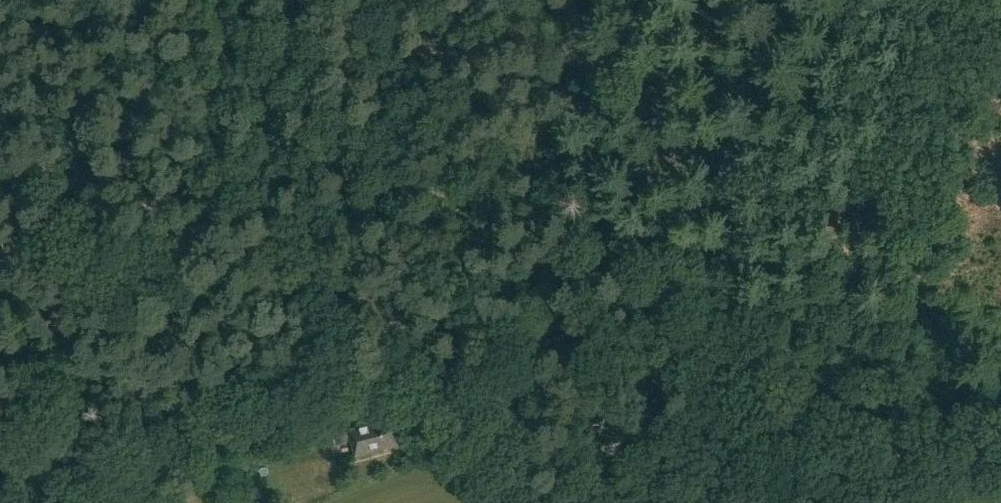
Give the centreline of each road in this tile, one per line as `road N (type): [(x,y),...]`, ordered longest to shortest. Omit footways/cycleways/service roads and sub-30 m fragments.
road 1 (track): [(224,0),(274,120),(295,137),(1000,418)]
road 2 (track): [(60,502),(405,382),(441,394),(548,502)]
road 3 (track): [(841,502),(1000,442)]

